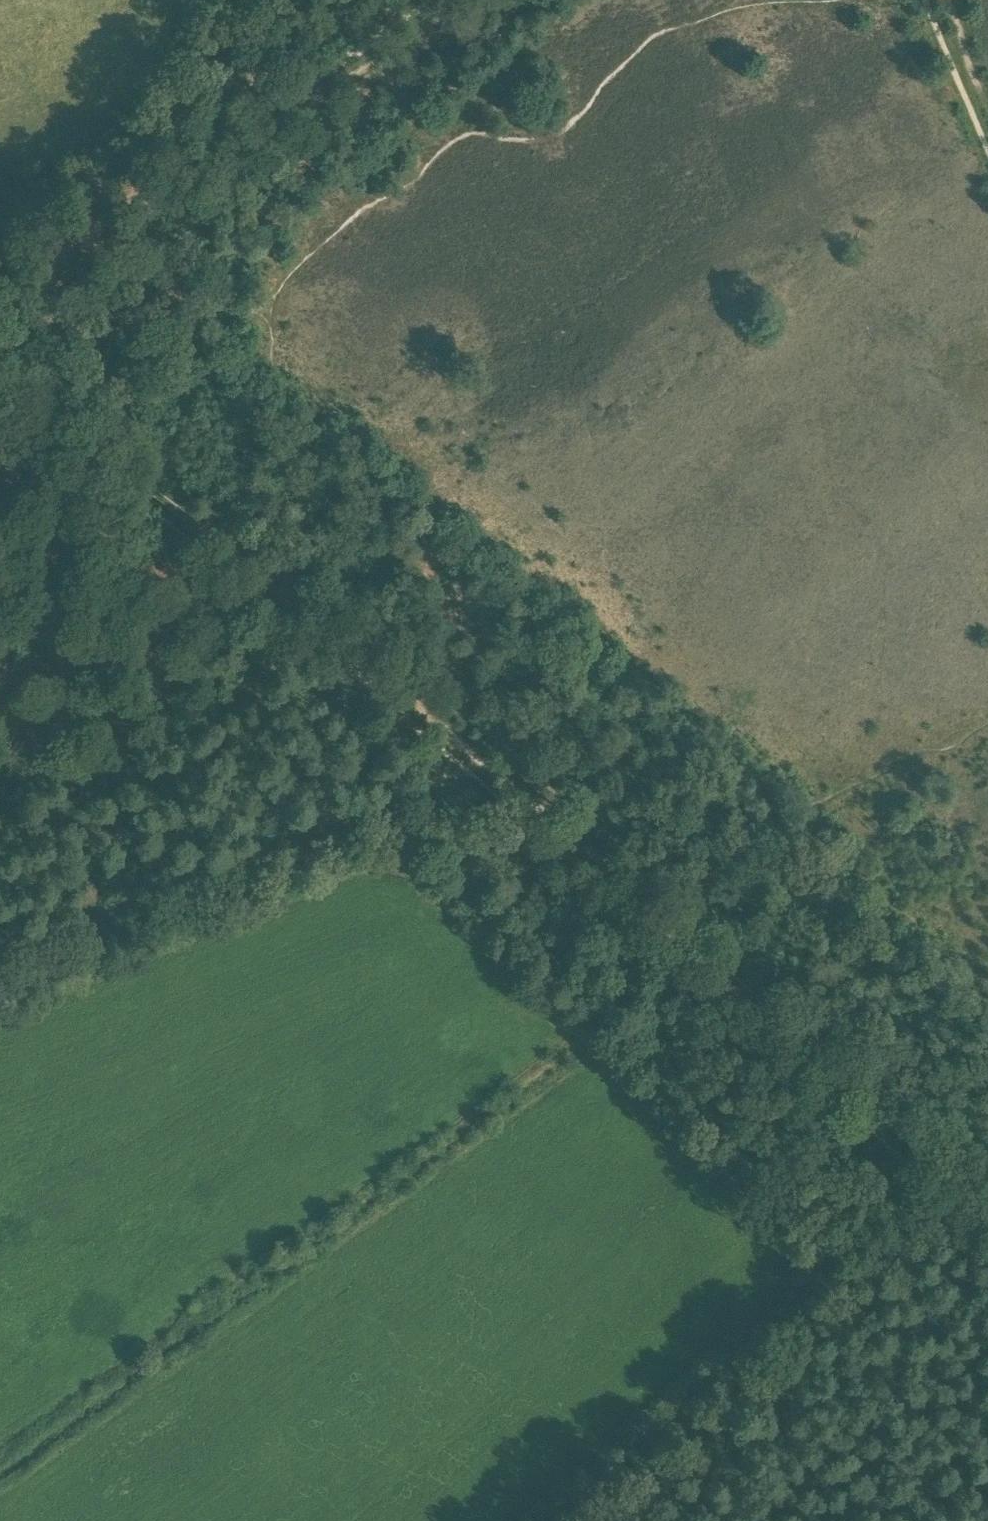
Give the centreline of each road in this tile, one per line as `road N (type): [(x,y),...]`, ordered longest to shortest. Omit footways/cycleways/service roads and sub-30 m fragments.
road 1 (track): [(482,758),(214,536),(0,396)]
road 2 (track): [(482,758),(0,952)]
road 3 (track): [(987,1208),(663,914)]
road 4 (track): [(663,914),(482,758)]
road 5 (track): [(568,828),(473,944)]

